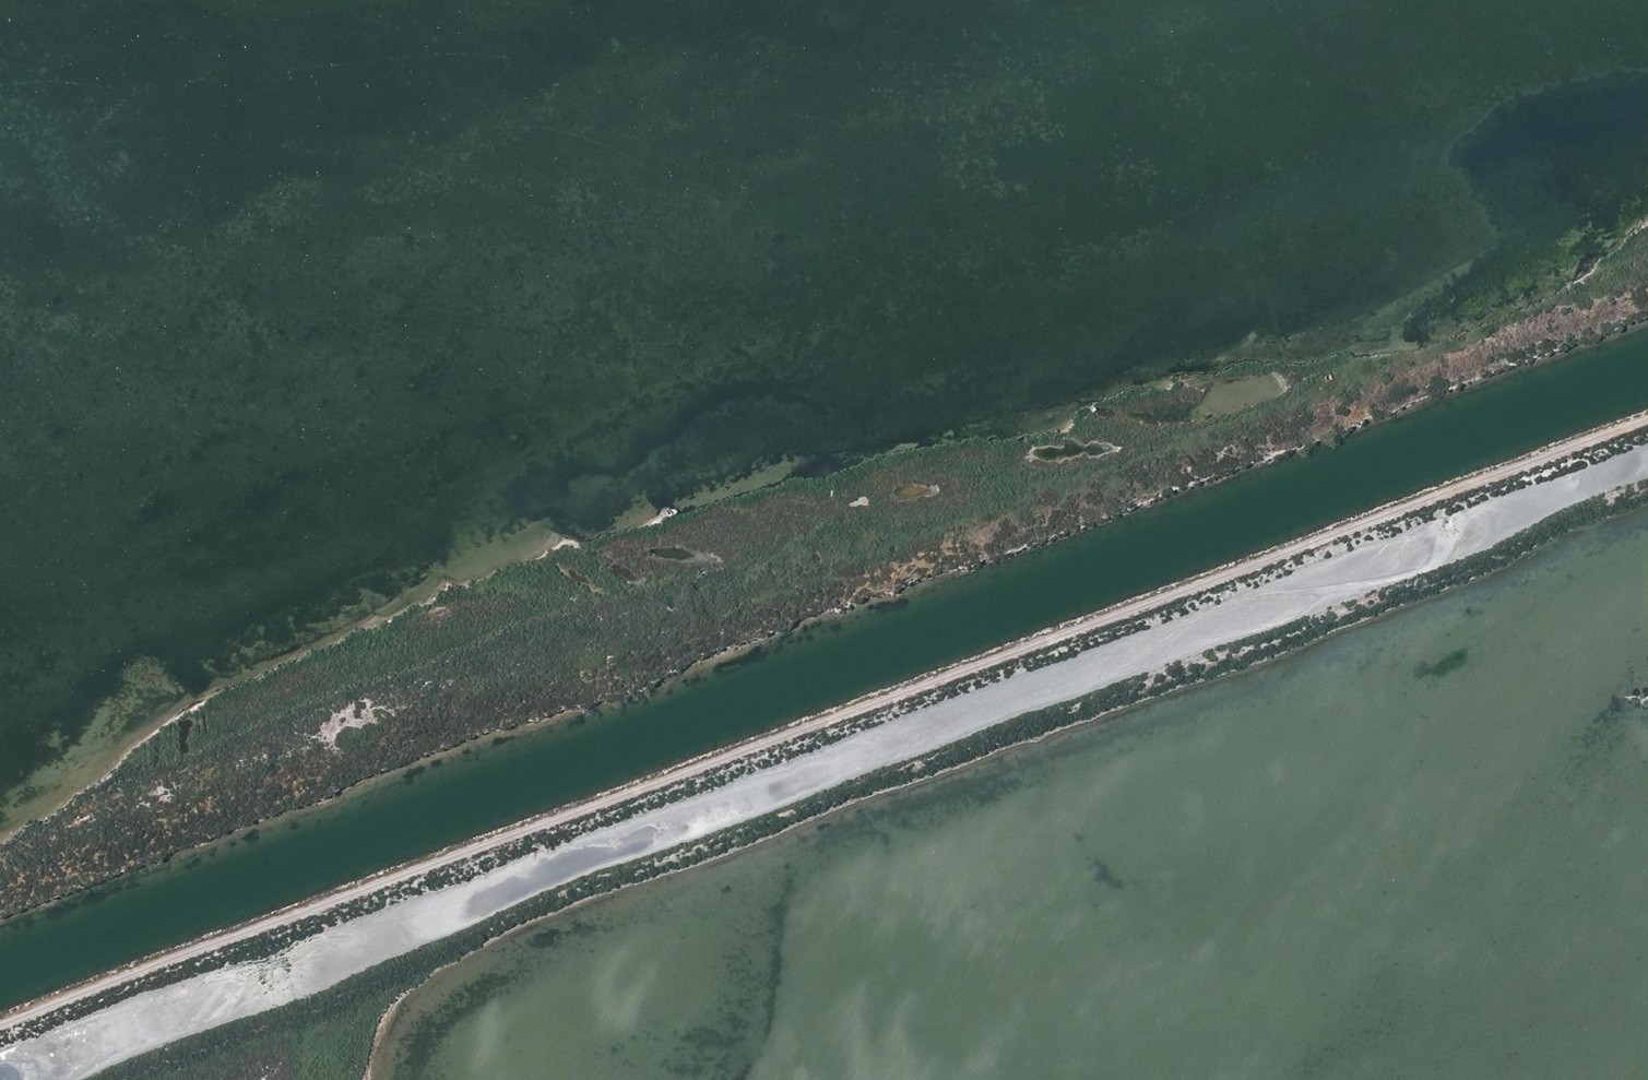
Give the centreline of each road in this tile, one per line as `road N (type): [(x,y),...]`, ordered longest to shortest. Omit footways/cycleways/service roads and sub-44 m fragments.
road 1 (track): [(1647,426),(0,1029)]

